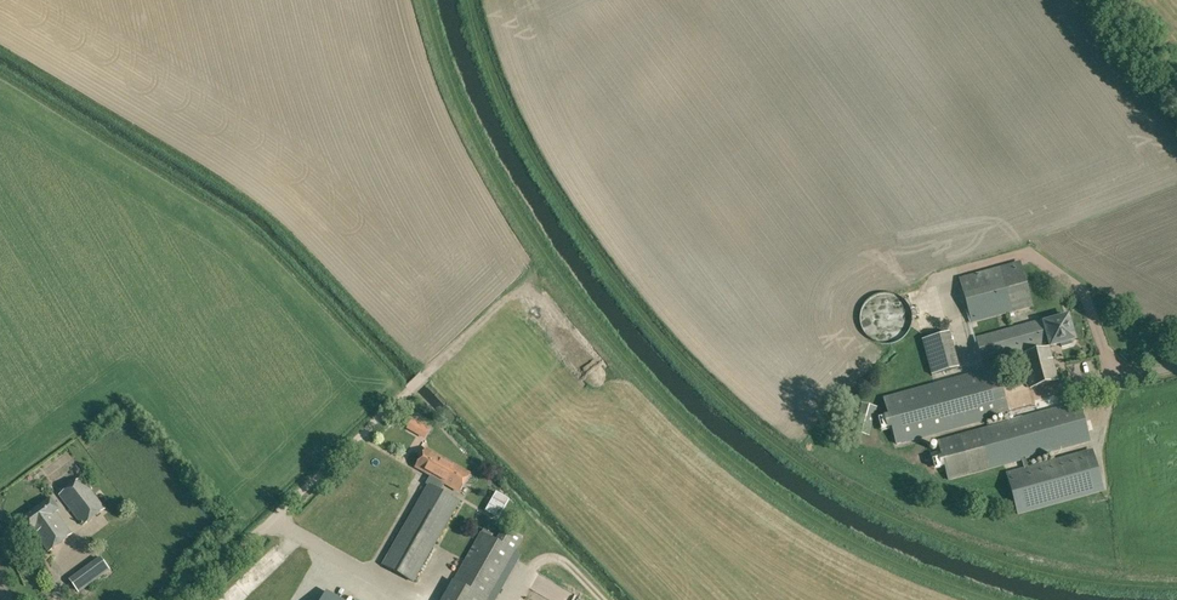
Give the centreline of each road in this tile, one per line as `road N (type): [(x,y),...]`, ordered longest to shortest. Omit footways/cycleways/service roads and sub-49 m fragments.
road 1 (track): [(480,0),(492,53),(536,157),(594,250),(674,341),(792,449),(891,512),(1023,562),(1176,581)]
road 2 (unclassified): [(187,599),(426,375)]
road 3 (track): [(603,599),(547,554),(523,560),(498,599)]

